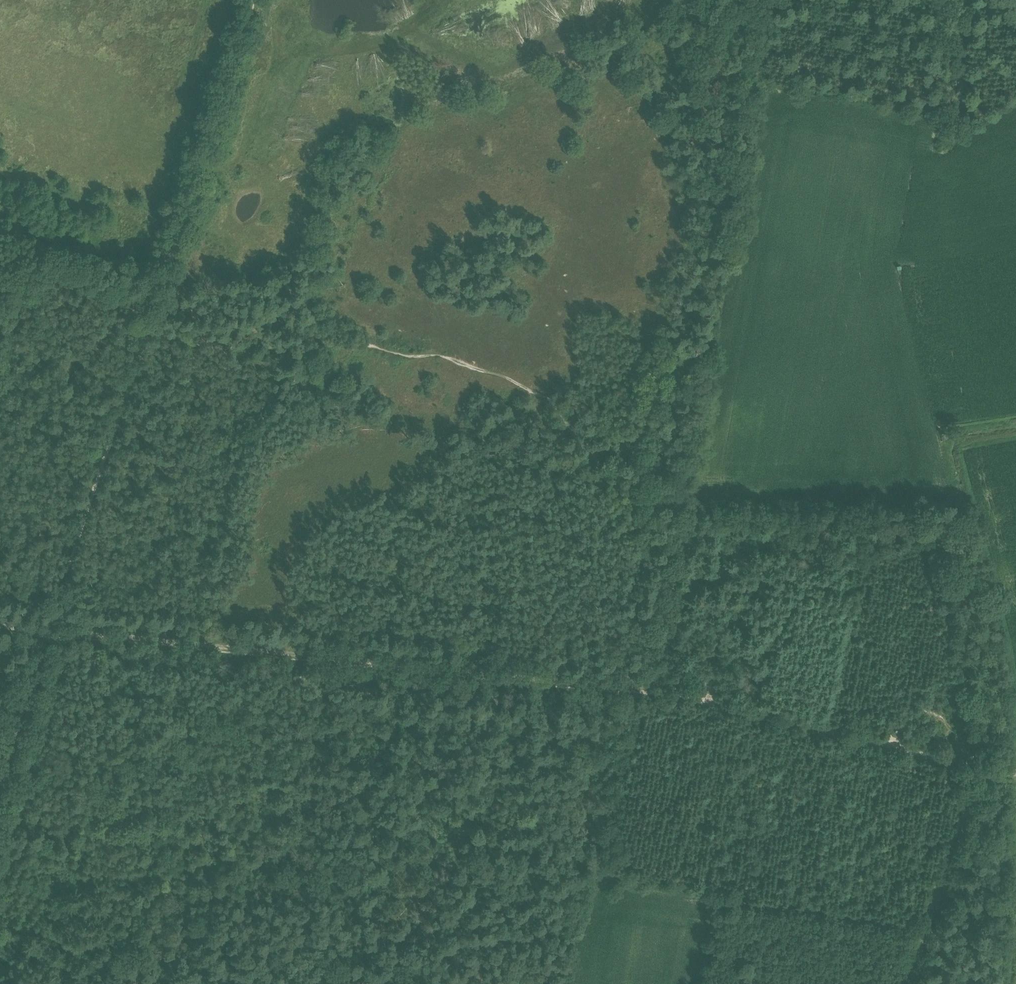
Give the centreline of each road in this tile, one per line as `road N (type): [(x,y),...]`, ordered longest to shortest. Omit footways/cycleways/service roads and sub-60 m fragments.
road 1 (track): [(0,624),(624,687),(664,684),(990,774)]
road 2 (unclassified): [(904,983),(983,779)]
road 3 (track): [(924,932),(720,901)]

